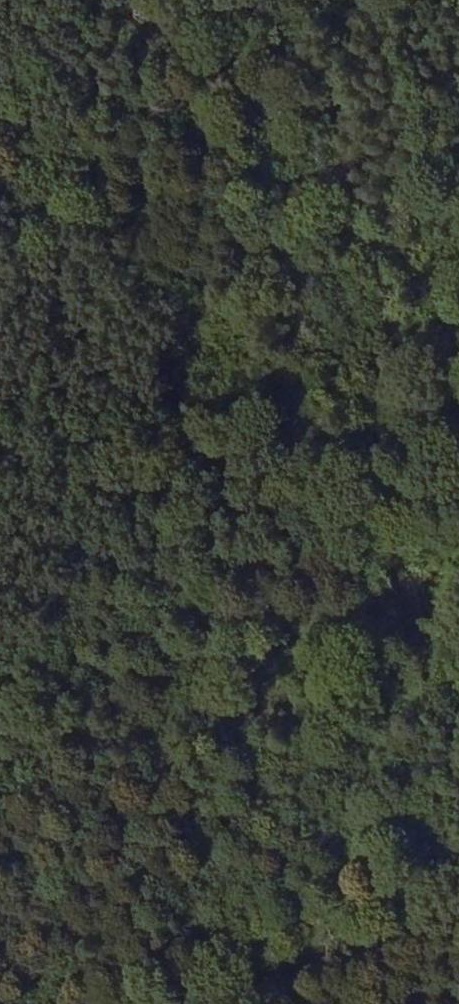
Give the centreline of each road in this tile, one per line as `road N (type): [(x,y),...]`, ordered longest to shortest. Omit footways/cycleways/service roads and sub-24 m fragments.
road 1 (track): [(458,941),(195,1003)]

